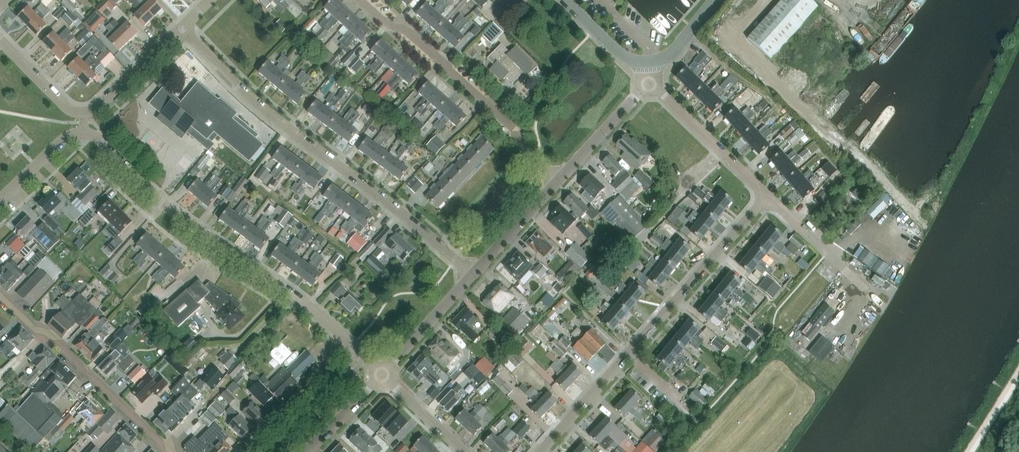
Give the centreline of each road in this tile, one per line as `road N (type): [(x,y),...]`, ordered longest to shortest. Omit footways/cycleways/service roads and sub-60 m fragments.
road 1 (residential): [(472,274),(241,96),(179,29)]
road 2 (residential): [(349,343),(166,206),(98,137),(78,132)]
road 3 (residential): [(540,451),(767,197)]
road 4 (residential): [(557,182),(514,143),(510,124),(412,34),(361,0)]
road 5 (residential): [(0,294),(168,451)]
road 6 (residential): [(767,197),(649,83)]
road 7 (residential): [(249,451),(349,343)]
road 8 (residential): [(382,376),(472,274)]
road 9 (residential): [(557,182),(649,83)]
road 10 (residential): [(77,112),(105,101),(179,29)]
road 11 (residential): [(472,274),(557,182)]

